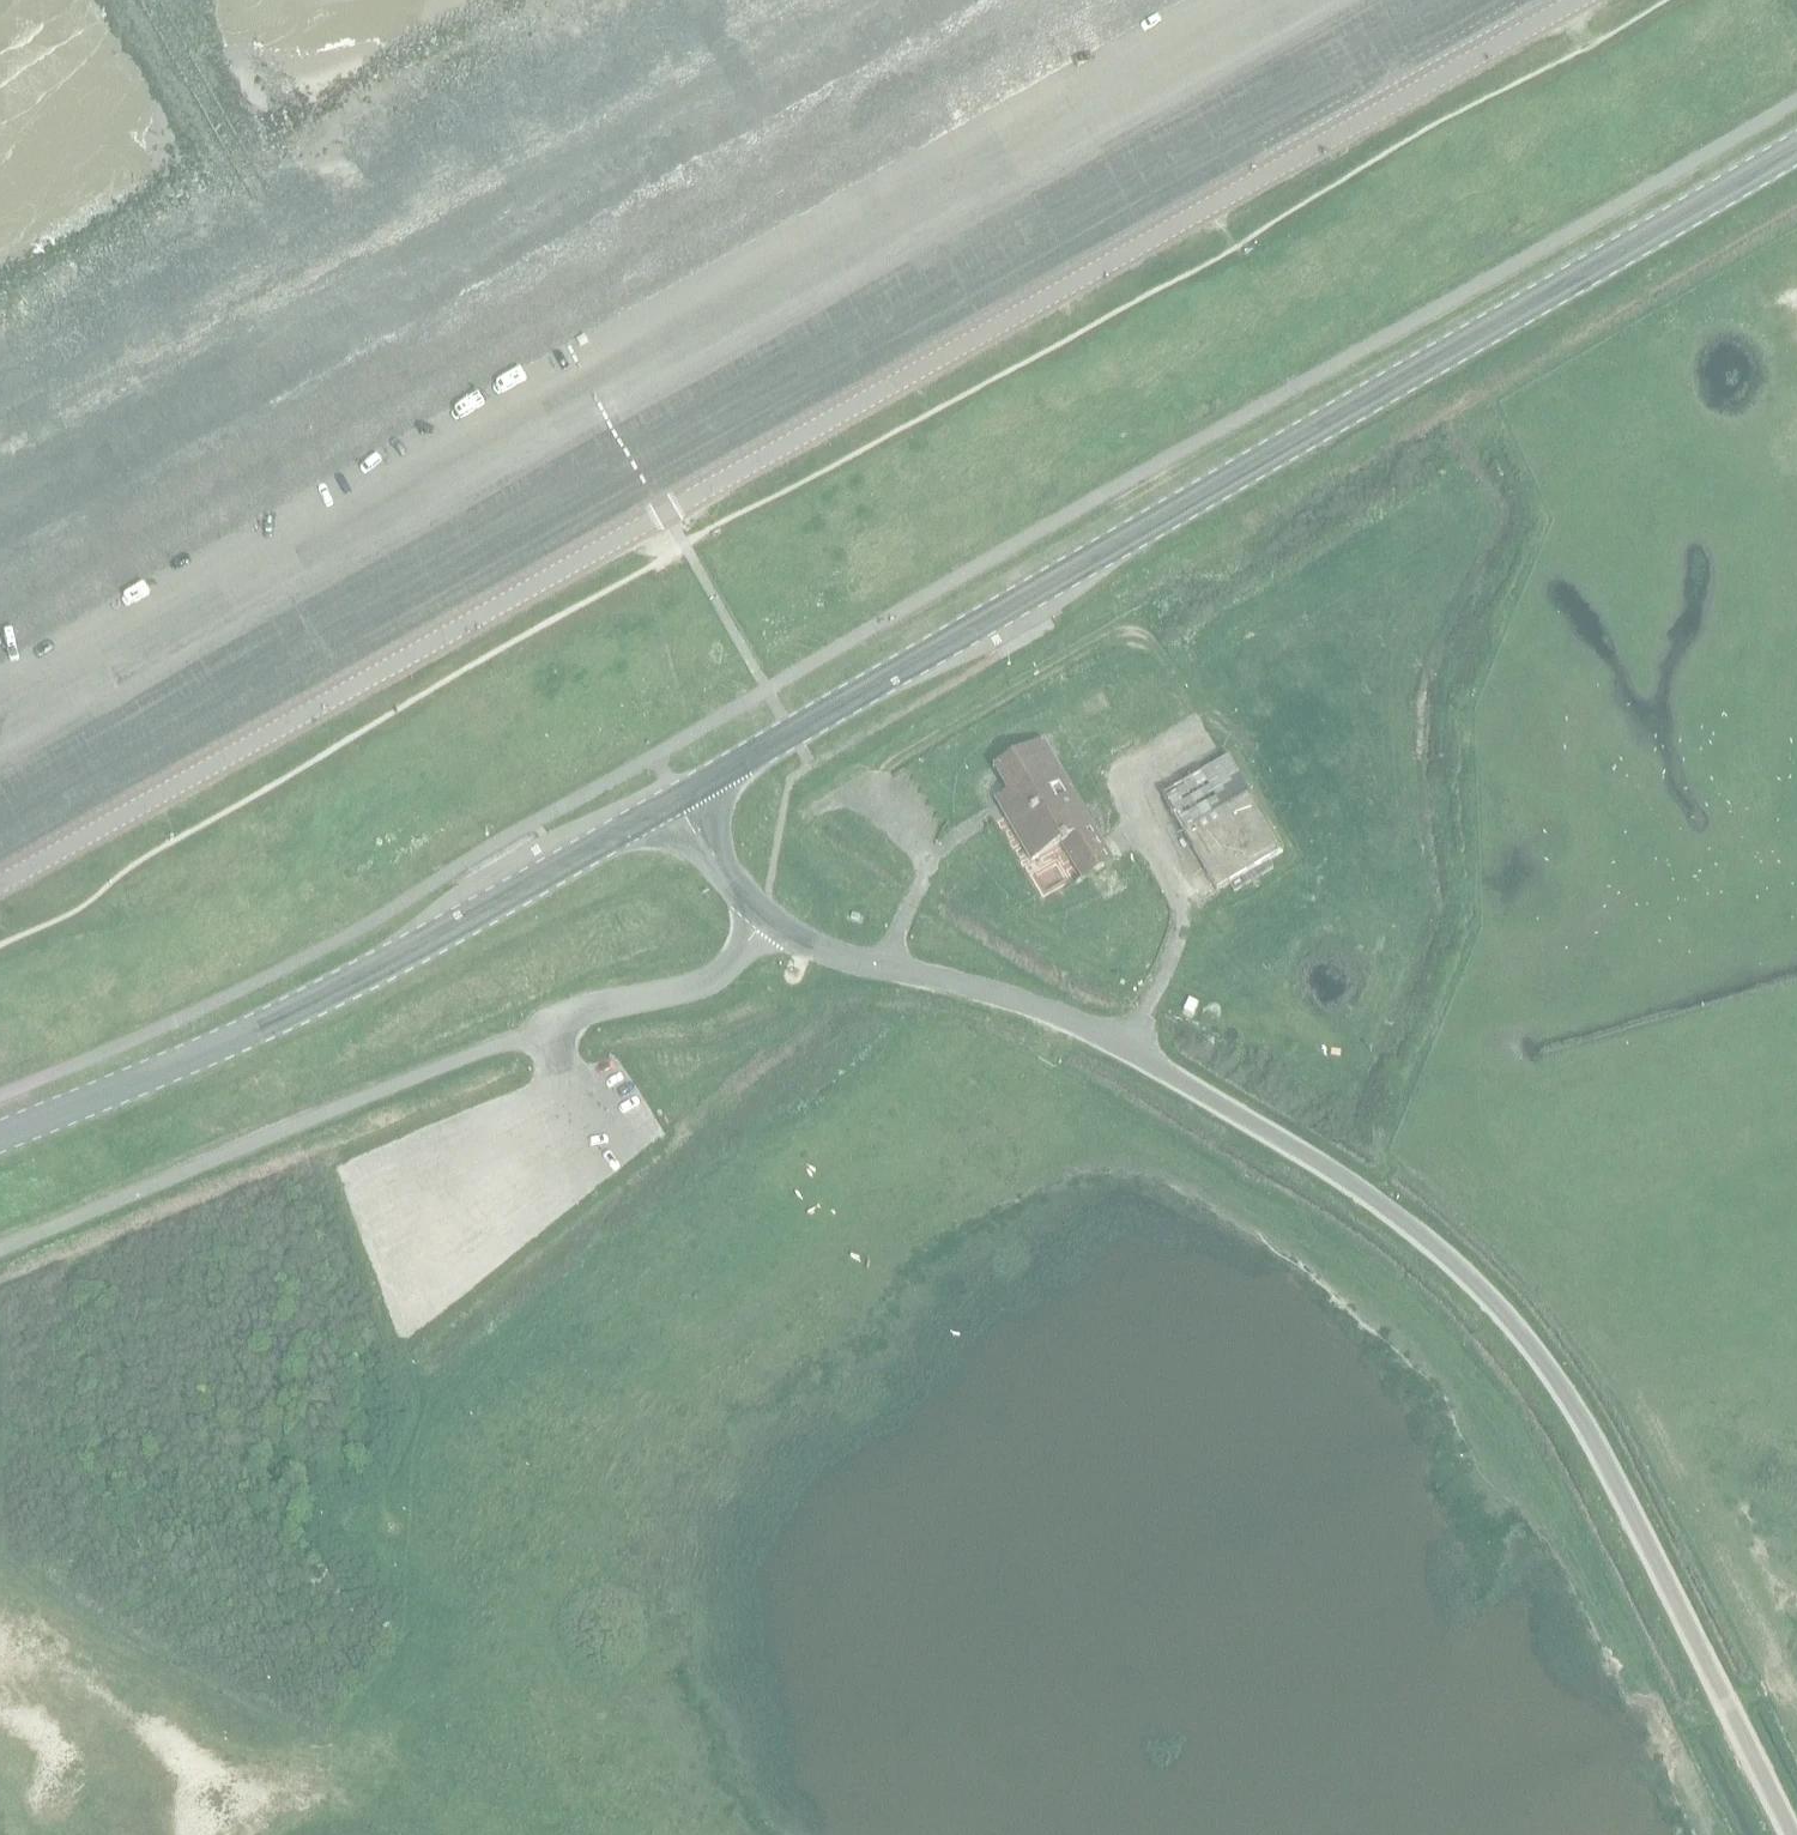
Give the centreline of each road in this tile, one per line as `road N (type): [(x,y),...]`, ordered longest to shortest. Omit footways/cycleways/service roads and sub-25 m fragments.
road 1 (unclassified): [(1570,0),(0,893)]
road 2 (unclassified): [(1793,1834),(1570,1394),(1471,1273),(1345,1175),(1123,1046),(1043,1008),(829,954),(767,923)]
road 3 (secondary): [(677,796),(1796,147)]
road 4 (secondary): [(0,1134),(236,1037),(677,796)]
road 5 (unclassified): [(767,923),(717,974),(695,985),(539,1028)]
road 6 (unclassified): [(767,923),(721,869),(677,796)]

